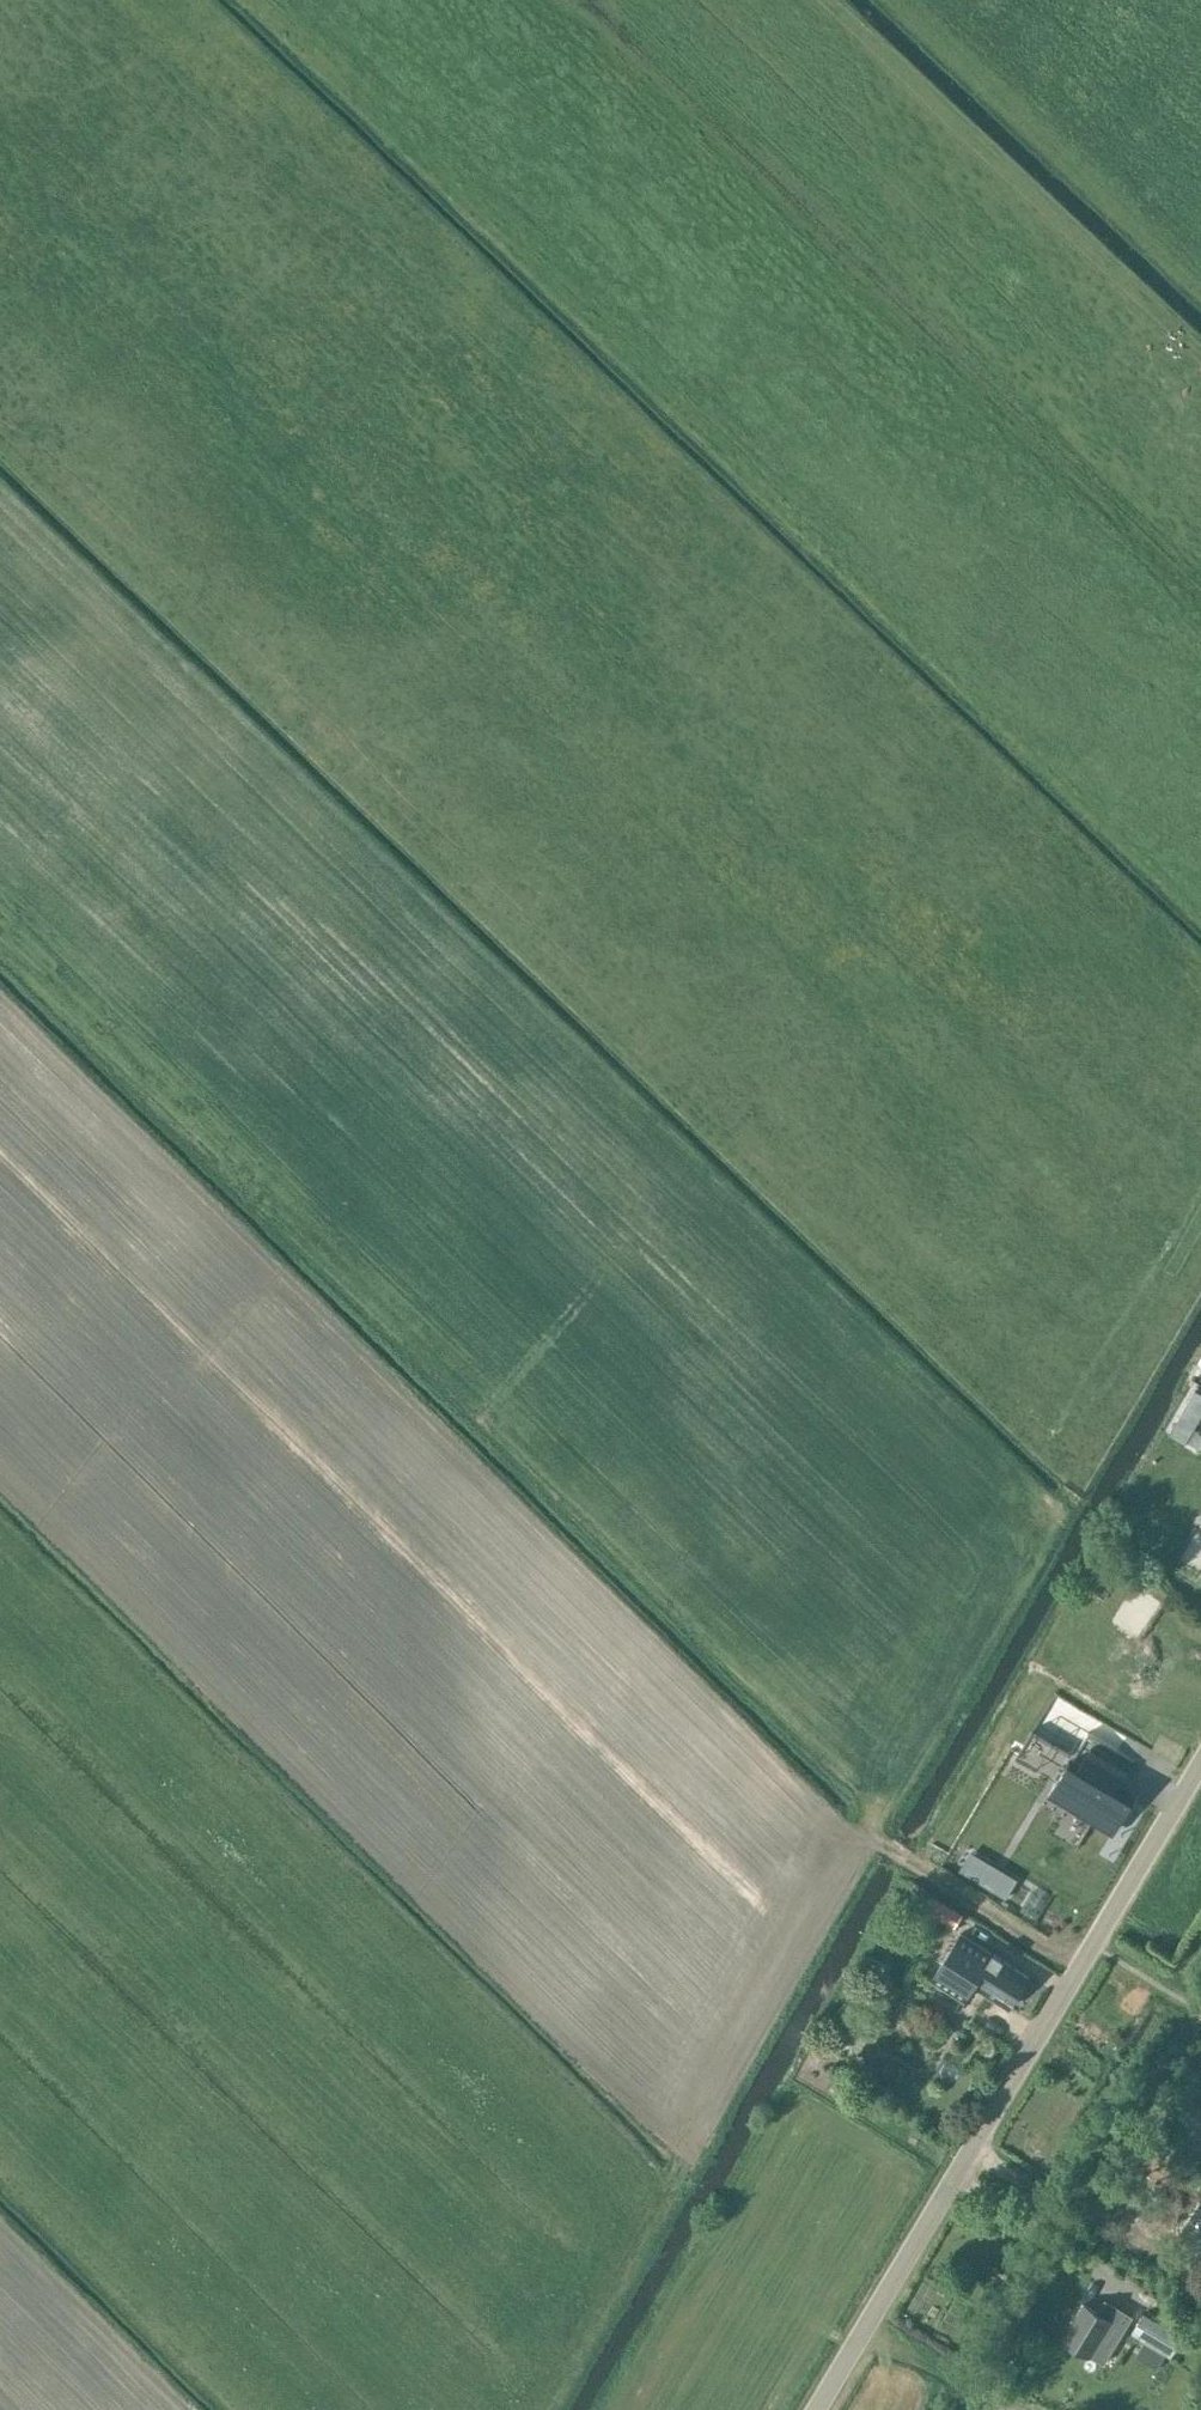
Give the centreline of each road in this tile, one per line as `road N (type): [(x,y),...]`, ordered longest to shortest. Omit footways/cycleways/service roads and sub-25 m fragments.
road 1 (unclassified): [(814,2409),(1200,1763)]

